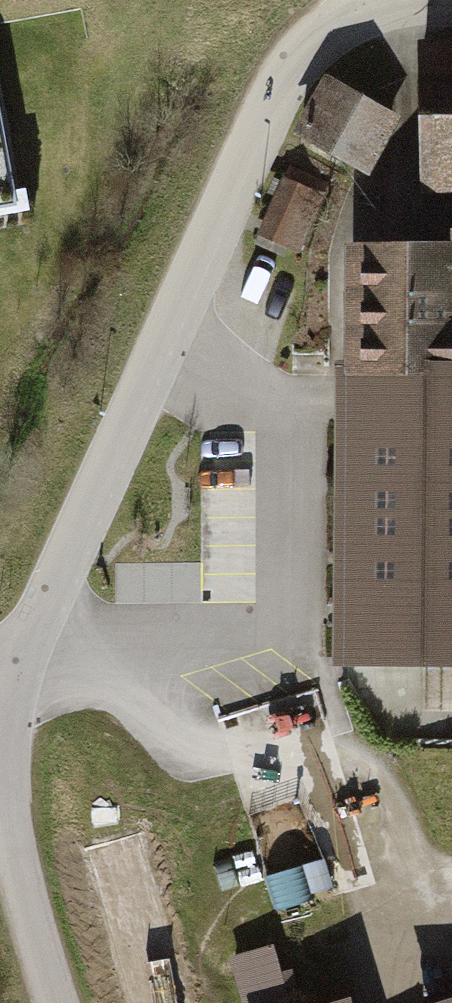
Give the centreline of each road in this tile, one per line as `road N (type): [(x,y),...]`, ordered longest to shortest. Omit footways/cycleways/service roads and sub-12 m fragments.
road 1 (residential): [(434,0),(325,23),(278,83),(9,680)]
road 2 (track): [(411,1002),(426,944),(382,760),(306,697),(172,671),(9,680)]
road 3 (residential): [(9,680),(9,842),(50,1002)]

